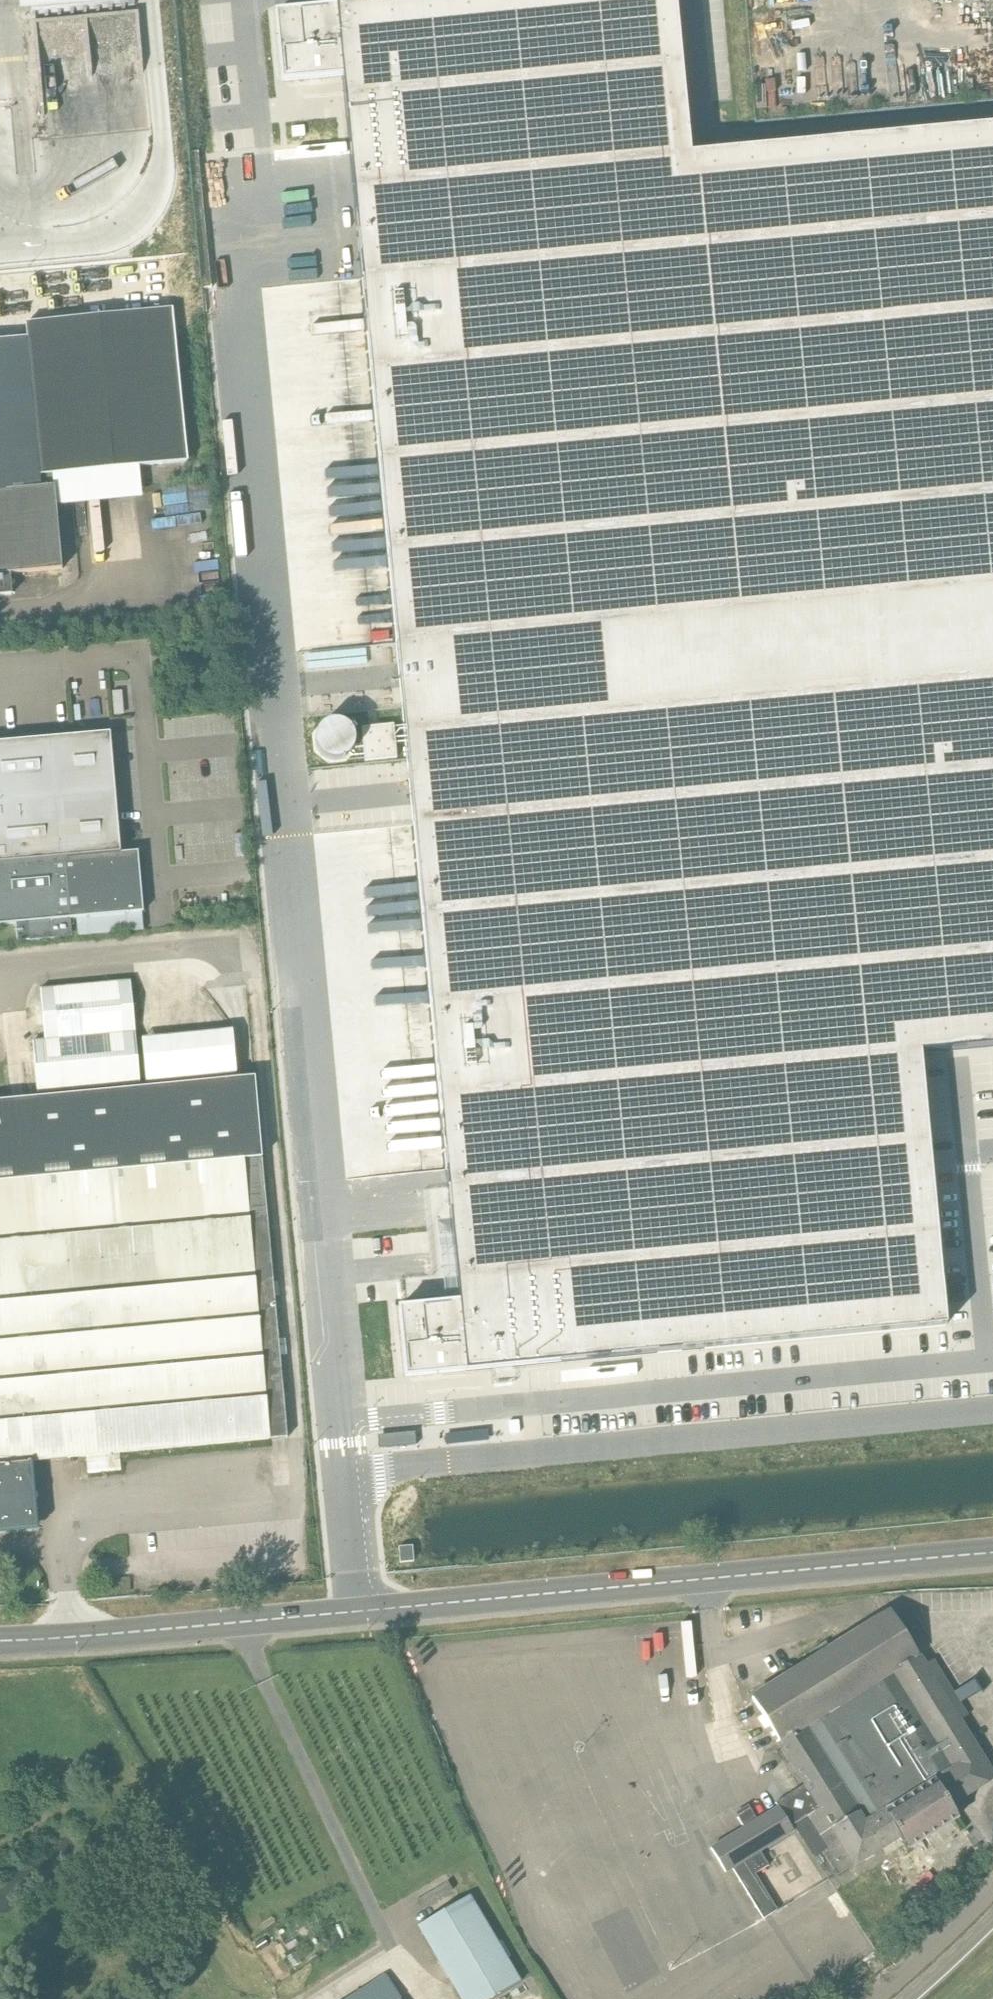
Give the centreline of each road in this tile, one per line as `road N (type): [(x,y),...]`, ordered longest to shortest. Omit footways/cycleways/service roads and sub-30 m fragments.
road 1 (tertiary): [(992,1552),(0,1640)]
road 2 (unclassified): [(992,1886),(871,1998)]

